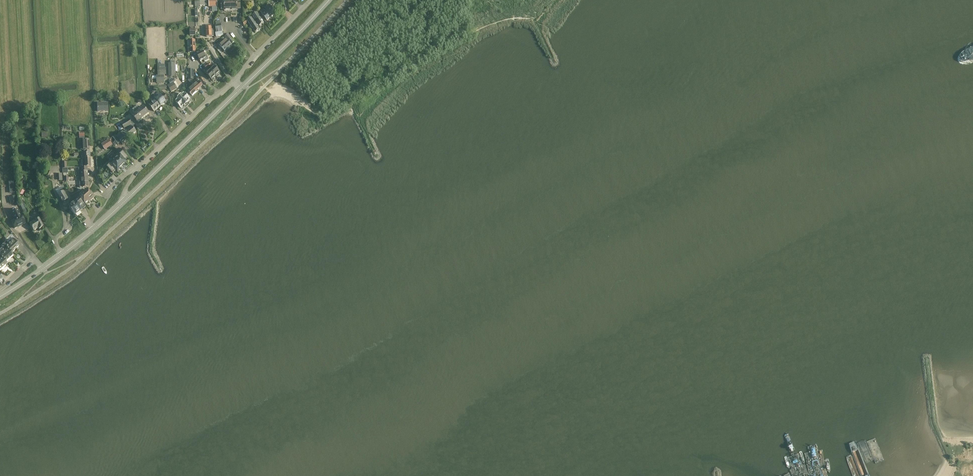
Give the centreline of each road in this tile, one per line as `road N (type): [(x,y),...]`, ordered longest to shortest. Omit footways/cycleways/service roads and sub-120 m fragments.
road 1 (tertiary): [(126,200),(244,87)]
road 2 (residential): [(137,168),(233,82)]
road 3 (tertiary): [(244,87),(329,0)]

